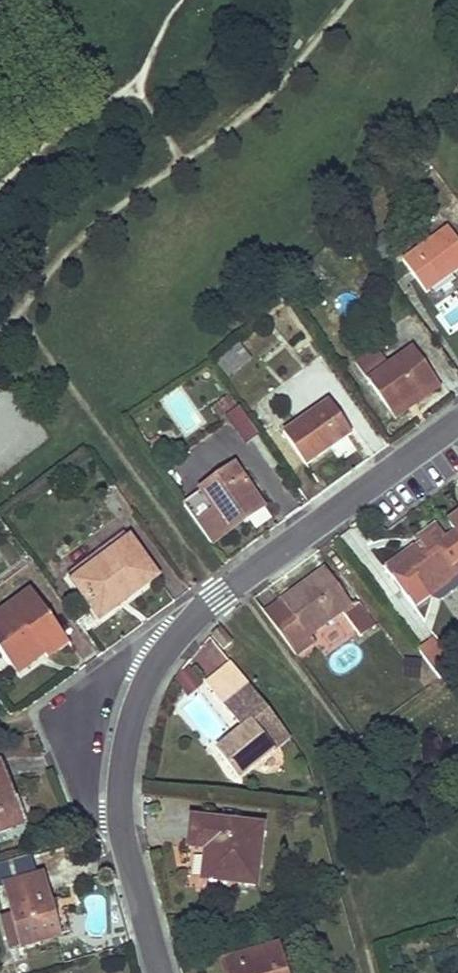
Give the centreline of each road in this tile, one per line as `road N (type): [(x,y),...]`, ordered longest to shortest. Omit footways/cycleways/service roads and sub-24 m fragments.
road 1 (residential): [(170,644),(224,594),(457,424)]
road 2 (residential): [(122,833),(89,803),(81,729),(109,676),(170,644)]
road 3 (residential): [(122,833),(131,724),(170,644)]
road 4 (residential): [(161,972),(122,833)]

